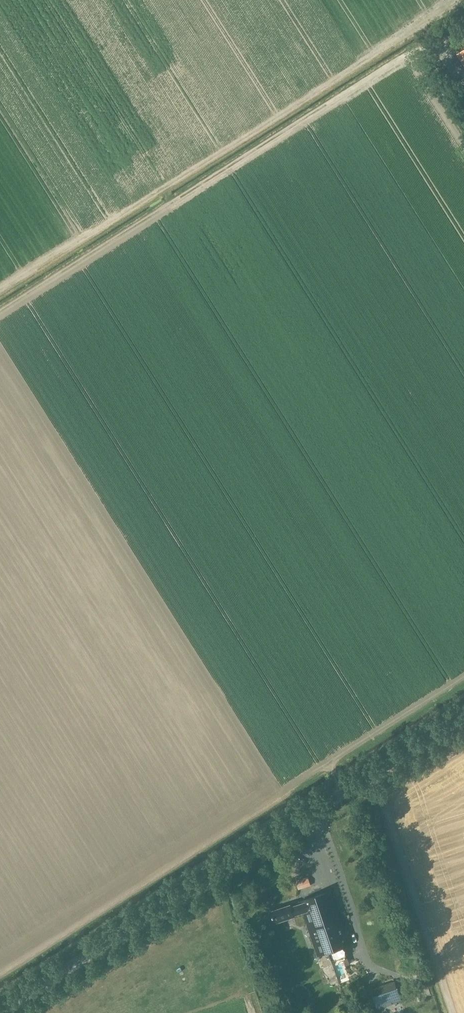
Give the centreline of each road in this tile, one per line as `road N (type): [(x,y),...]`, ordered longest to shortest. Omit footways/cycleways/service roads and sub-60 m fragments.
road 1 (unclassified): [(0,1011),(463,717)]

